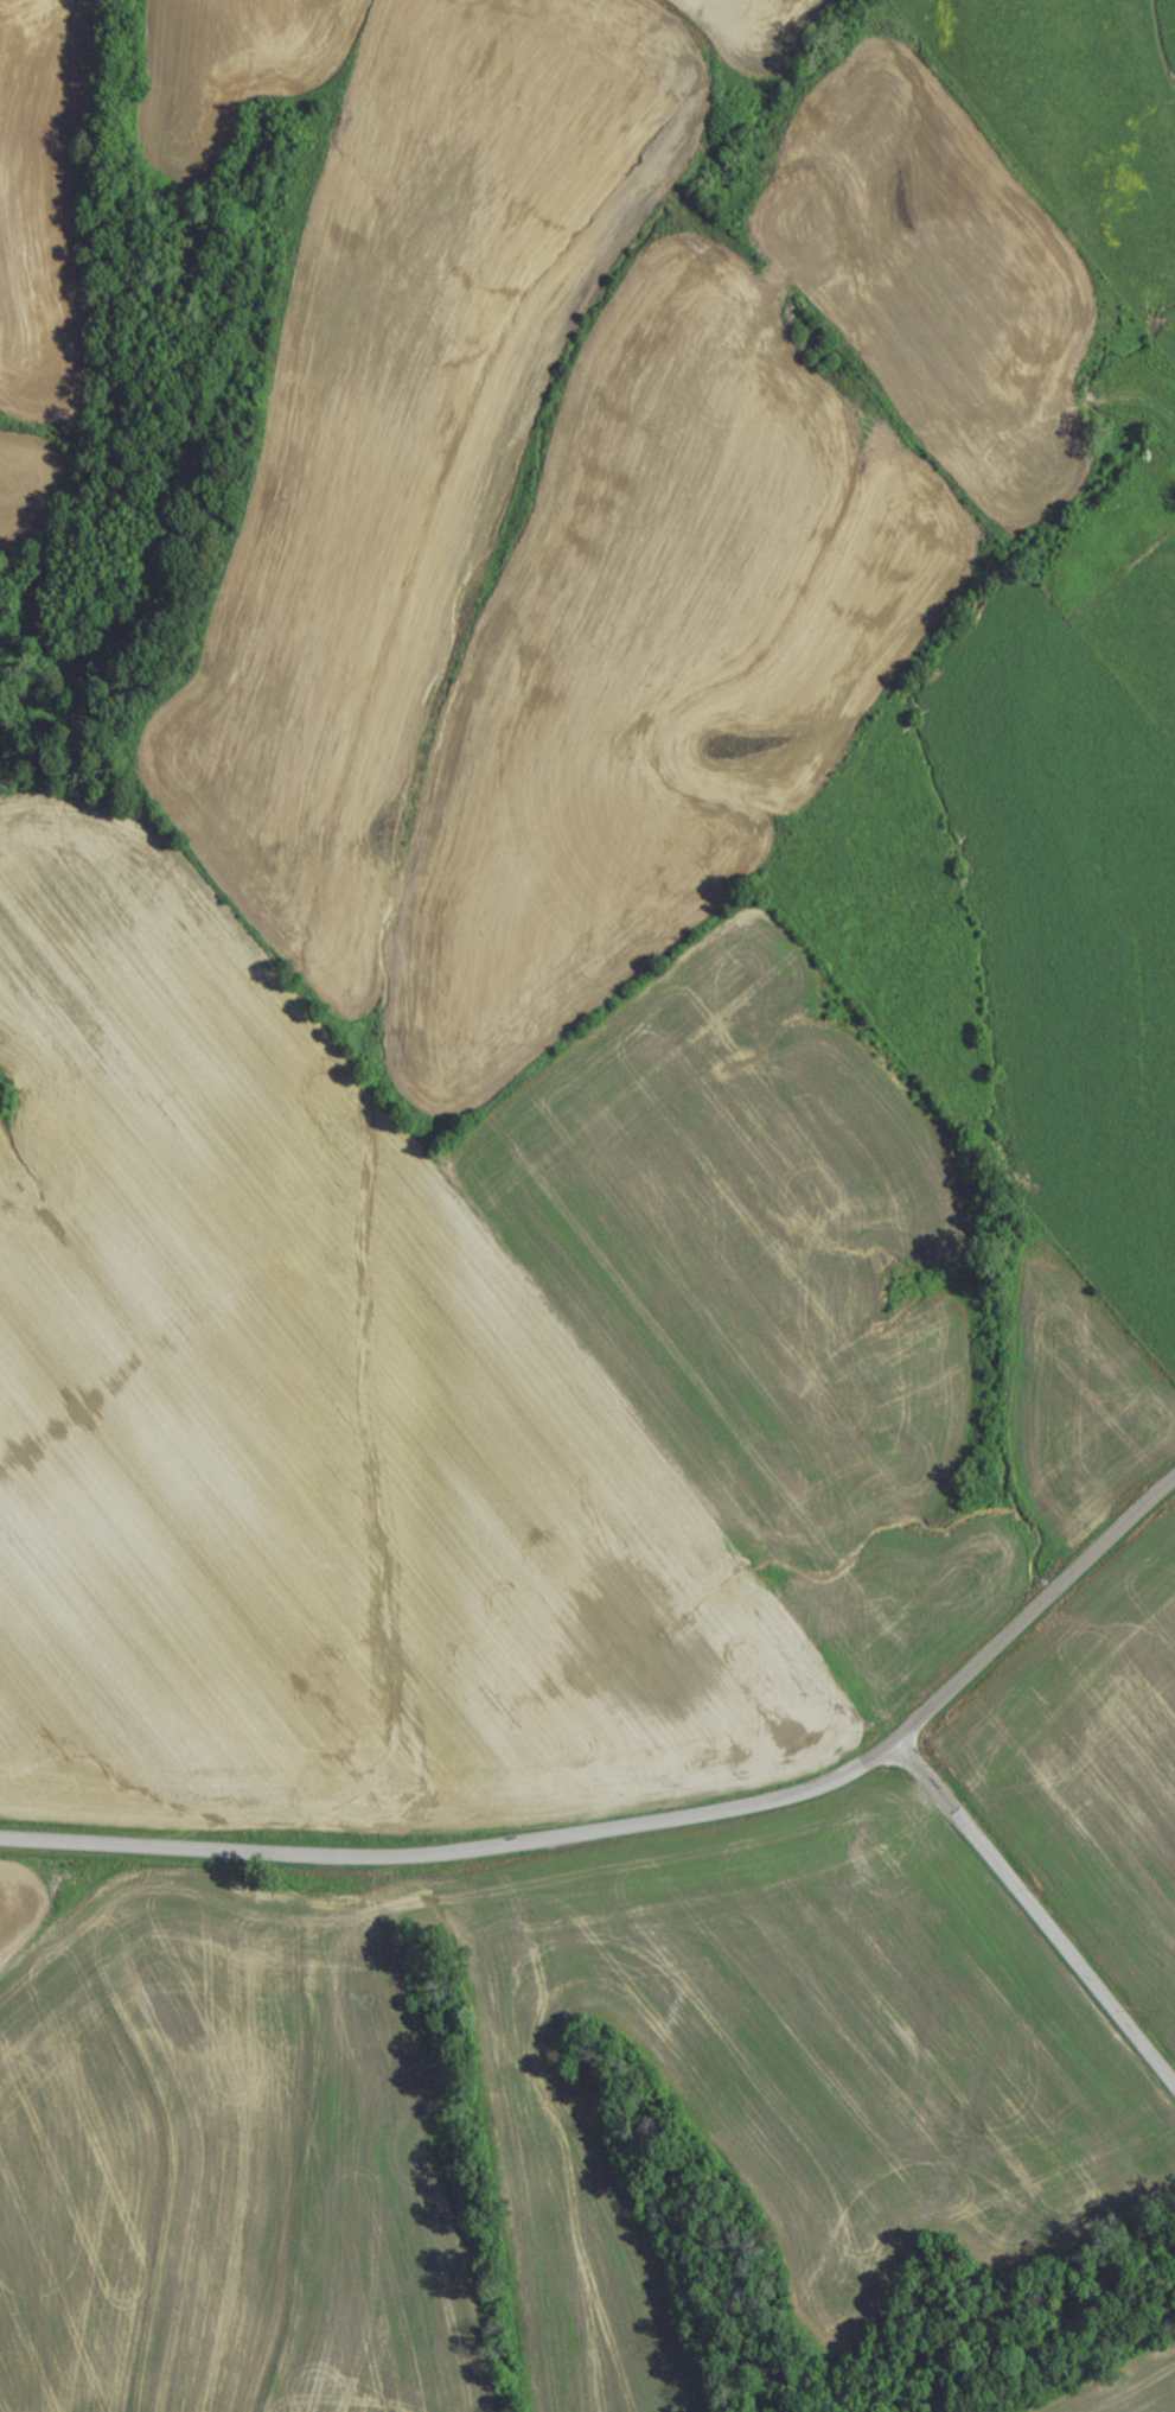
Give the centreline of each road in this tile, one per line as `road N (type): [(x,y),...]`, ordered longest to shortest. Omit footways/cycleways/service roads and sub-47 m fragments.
road 1 (residential): [(0,1841),(345,1866),(753,1813),(898,1757),(1174,1488)]
road 2 (residential): [(1174,2098),(898,1757)]

